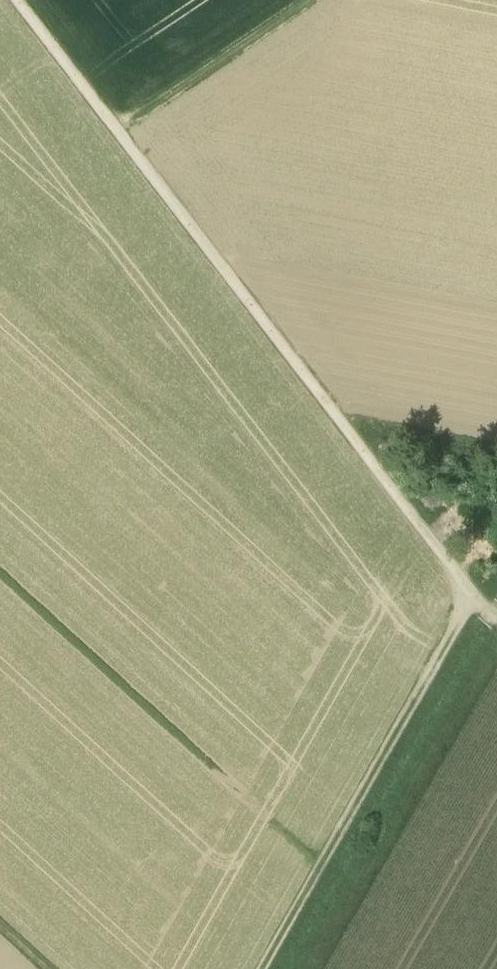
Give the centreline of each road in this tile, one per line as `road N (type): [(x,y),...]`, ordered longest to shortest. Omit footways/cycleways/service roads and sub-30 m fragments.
road 1 (track): [(19,0),(470,594)]
road 2 (track): [(262,968),(470,594),(496,615)]
road 3 (track): [(312,0),(121,133)]

